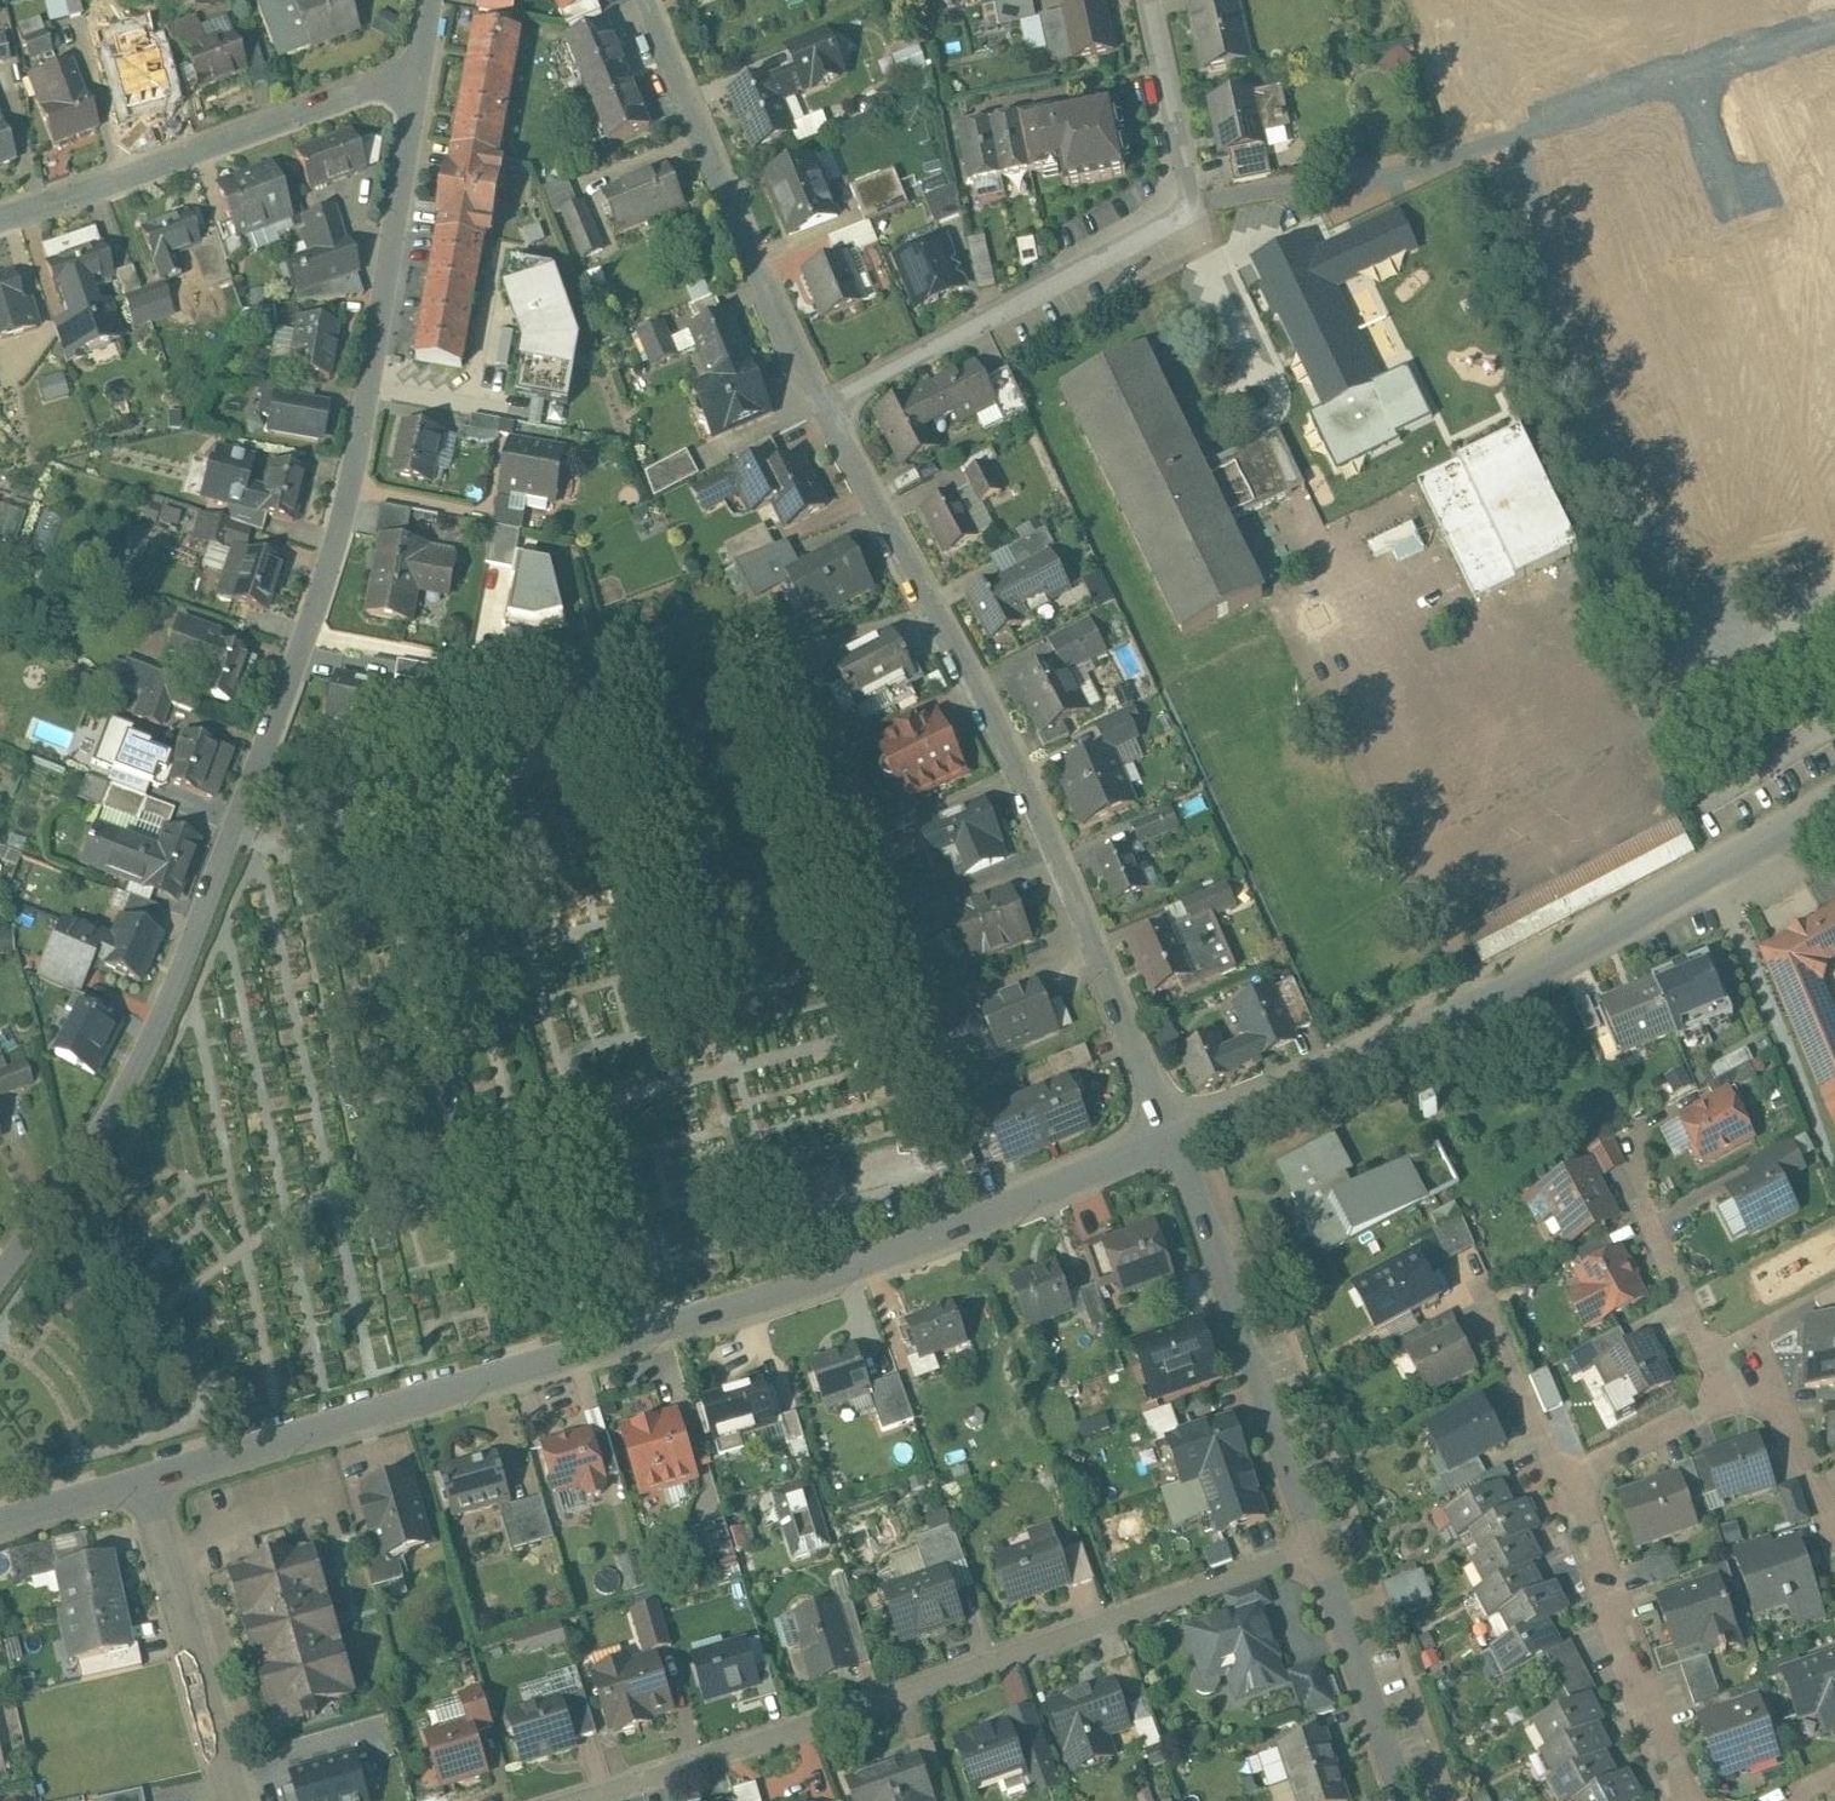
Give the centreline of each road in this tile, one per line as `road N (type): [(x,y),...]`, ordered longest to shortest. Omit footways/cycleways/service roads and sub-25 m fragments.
road 1 (residential): [(0,1266),(62,1185),(137,1060),(304,629),(354,467),(419,66)]
road 2 (residential): [(145,1478),(787,1289),(1173,1135)]
road 3 (residential): [(820,395),(1038,799),(1173,1135)]
road 4 (residential): [(567,1800),(819,1723),(1329,1539)]
road 5 (residential): [(1173,1135),(1443,1020),(1834,800)]
road 6 (residential): [(1147,0),(1186,203),(820,395)]
road 7 (residential): [(419,66),(0,225)]
road 8 (residential): [(1173,1135),(1329,1539)]
road 9 (residential): [(652,0),(820,395)]
road 10 (residential): [(1564,1483),(1681,1800)]
road 11 (residential): [(145,1478),(238,1800)]
road 12 (residential): [(1329,1539),(1413,1800)]
road 13 (residential): [(1481,1285),(1564,1483)]
road 14 (residential): [(1564,1483),(1727,1395)]
road 15 (residential): [(1692,73),(1544,120)]
road 16 (residential): [(0,1520),(145,1478)]
road 17 (residential): [(1707,1348),(1646,1210)]
road 18 (residential): [(1834,27),(1692,73)]
road 19 (residential): [(1692,73),(1737,201)]
road 20 (residential): [(1786,1405),(1749,1329),(1707,1348)]
road 21 (residential): [(1786,1405),(1834,1518)]

